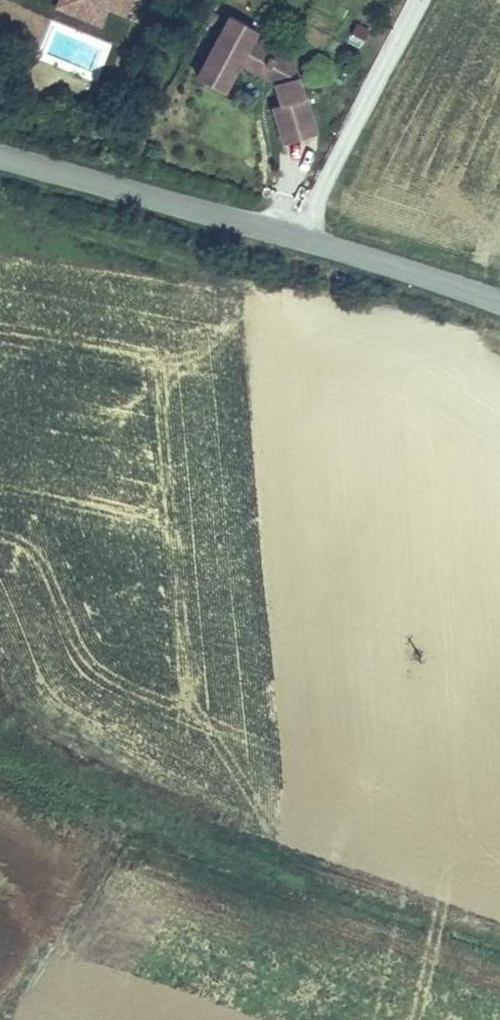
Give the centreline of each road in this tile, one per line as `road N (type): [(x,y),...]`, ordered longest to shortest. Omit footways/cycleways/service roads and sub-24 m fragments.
road 1 (residential): [(0,156),(300,235),(499,302)]

